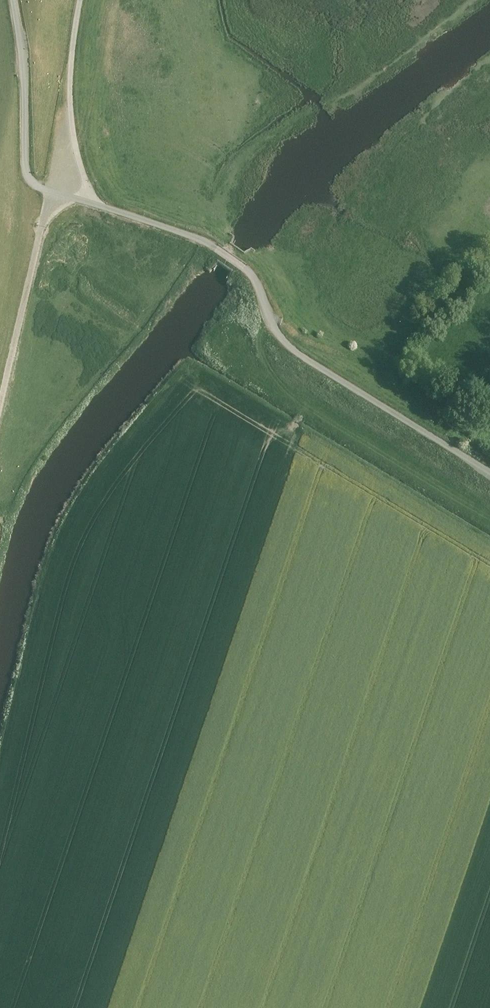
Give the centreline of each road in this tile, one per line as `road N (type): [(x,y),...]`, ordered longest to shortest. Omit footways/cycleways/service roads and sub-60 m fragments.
road 1 (unclassified): [(489,473),(303,359),(271,326),(250,275),(216,250),(87,201)]
road 2 (track): [(87,201),(39,187),(27,175),(14,0)]
road 3 (track): [(87,201),(61,202),(42,226),(0,407)]
road 4 (residential): [(87,201),(71,93),(81,0)]

